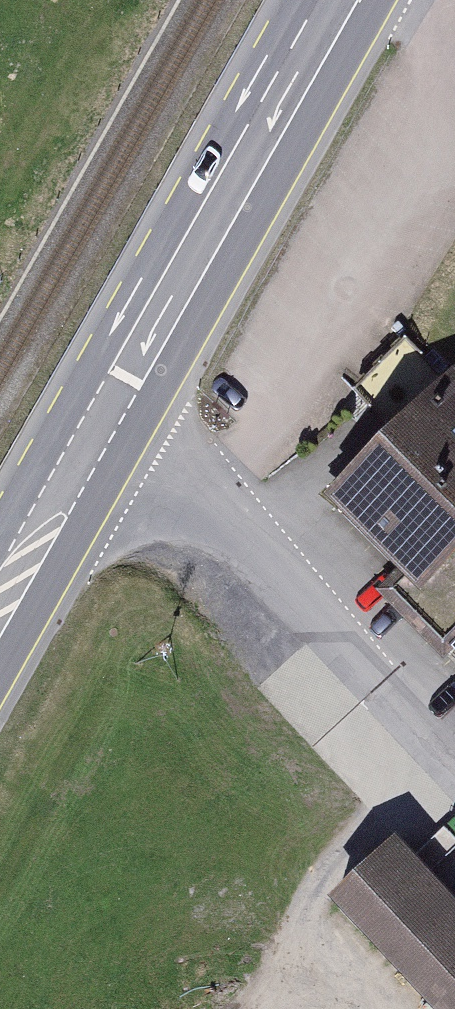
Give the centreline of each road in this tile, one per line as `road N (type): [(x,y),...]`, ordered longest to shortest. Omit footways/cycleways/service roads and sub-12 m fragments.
road 1 (residential): [(454,761),(216,506),(95,427)]
road 2 (primary): [(95,427),(333,0)]
road 3 (primary): [(0,597),(95,427)]

